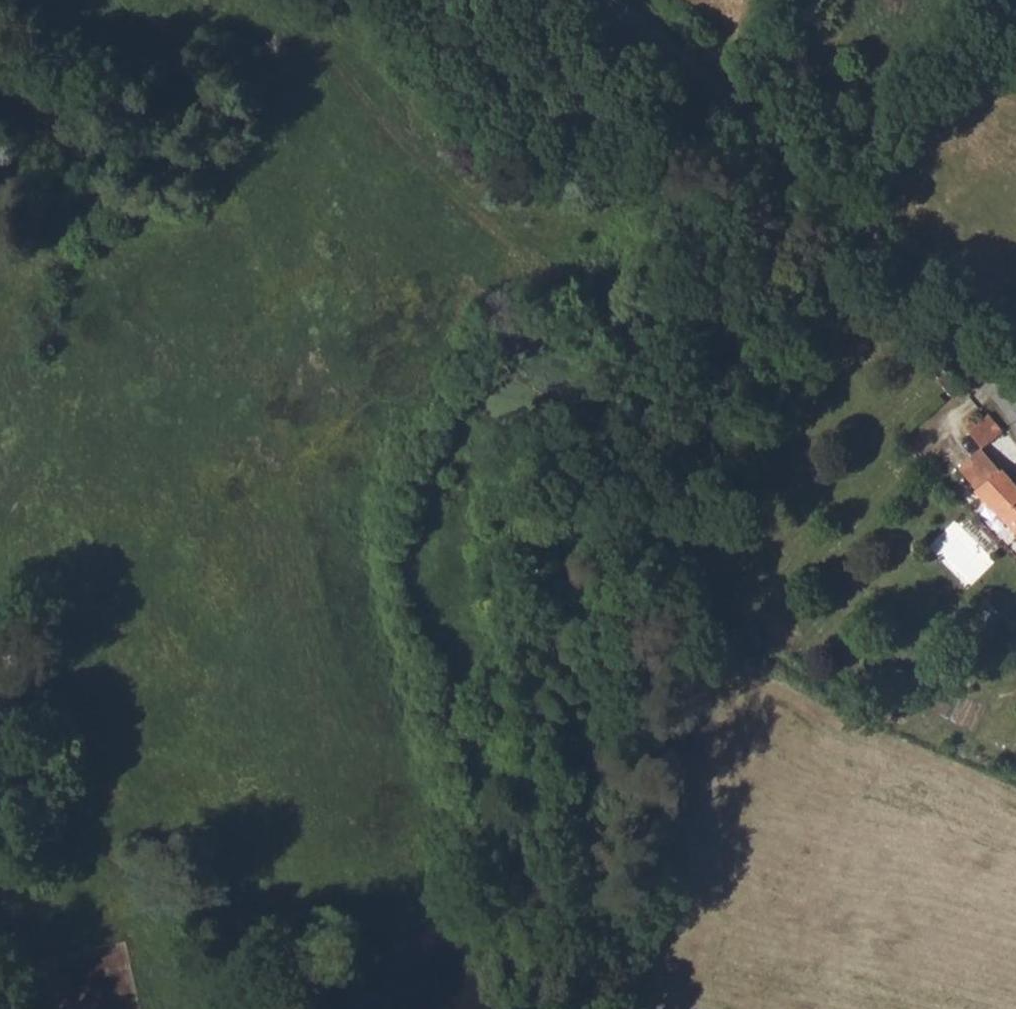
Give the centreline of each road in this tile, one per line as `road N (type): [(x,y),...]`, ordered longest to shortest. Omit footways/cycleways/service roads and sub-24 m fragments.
road 1 (unclassified): [(1015,411),(817,185),(608,0)]

